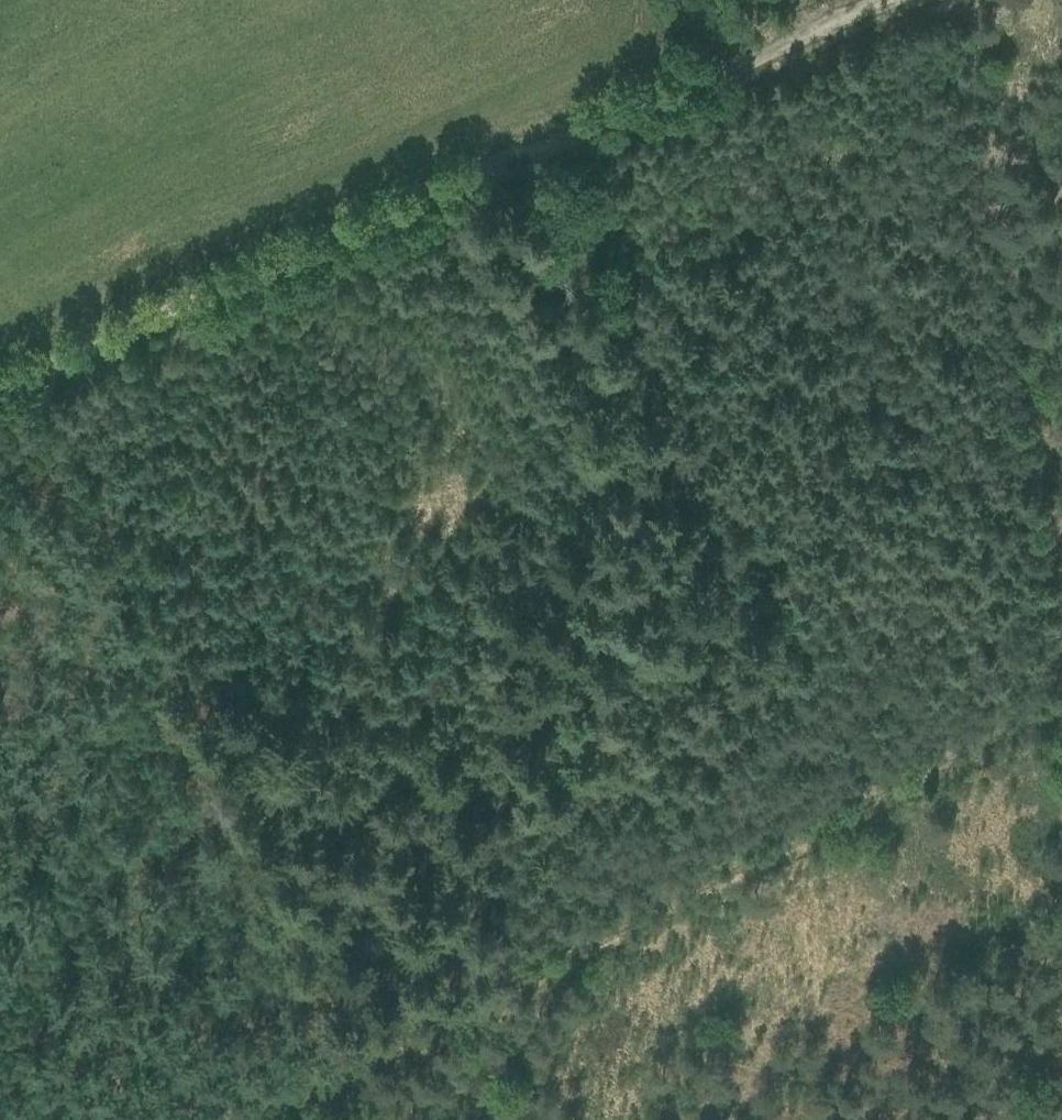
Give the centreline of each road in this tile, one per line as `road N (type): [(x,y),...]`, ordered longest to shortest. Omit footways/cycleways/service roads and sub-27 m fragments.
road 1 (track): [(0,382),(871,0)]
road 2 (track): [(247,1119),(1022,725)]

